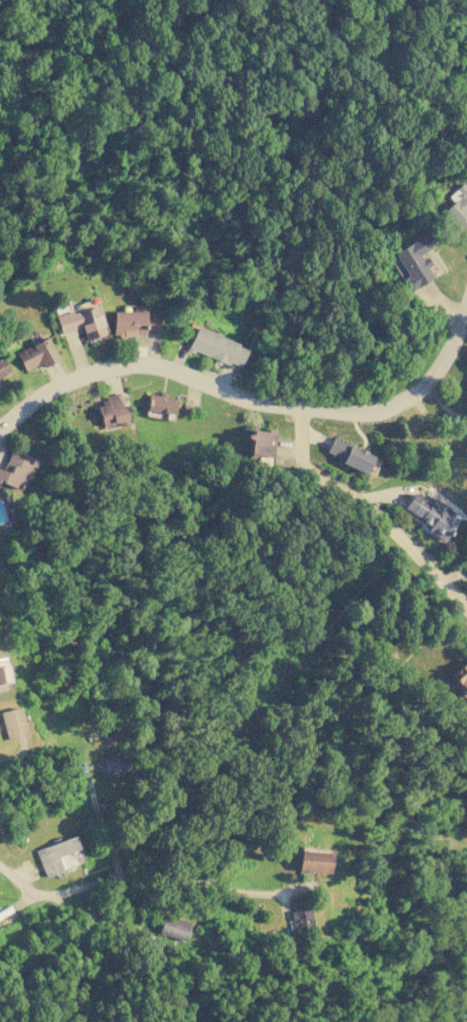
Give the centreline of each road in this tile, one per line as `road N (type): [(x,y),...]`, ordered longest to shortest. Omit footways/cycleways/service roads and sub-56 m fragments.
road 1 (residential): [(0,427),(81,378),(148,367),(187,374),(262,406),(369,415),(415,396),(442,369),(466,321)]
road 2 (residential): [(302,411),(300,459),(361,499),(466,614)]

